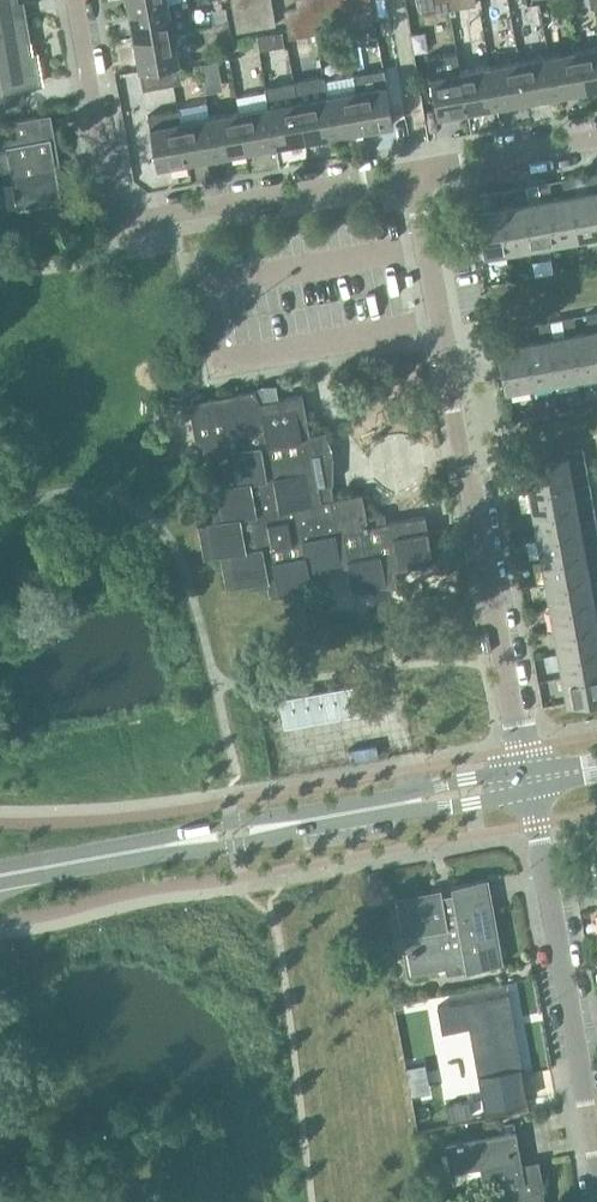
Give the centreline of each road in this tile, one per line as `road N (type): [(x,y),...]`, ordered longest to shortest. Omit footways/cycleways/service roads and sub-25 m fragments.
road 1 (residential): [(527,770),(418,174)]
road 2 (residential): [(418,174),(129,221),(113,209),(75,0)]
road 3 (residential): [(596,1148),(533,791)]
road 4 (residential): [(418,174),(596,141)]
road 5 (secondary): [(145,848),(237,846),(298,822)]
road 6 (secondary): [(298,822),(233,821),(145,848)]
road 7 (secondary): [(527,770),(412,789),(385,807)]
road 8 (secondary): [(385,807),(533,791)]
road 9 (secondary): [(145,848),(0,875)]

